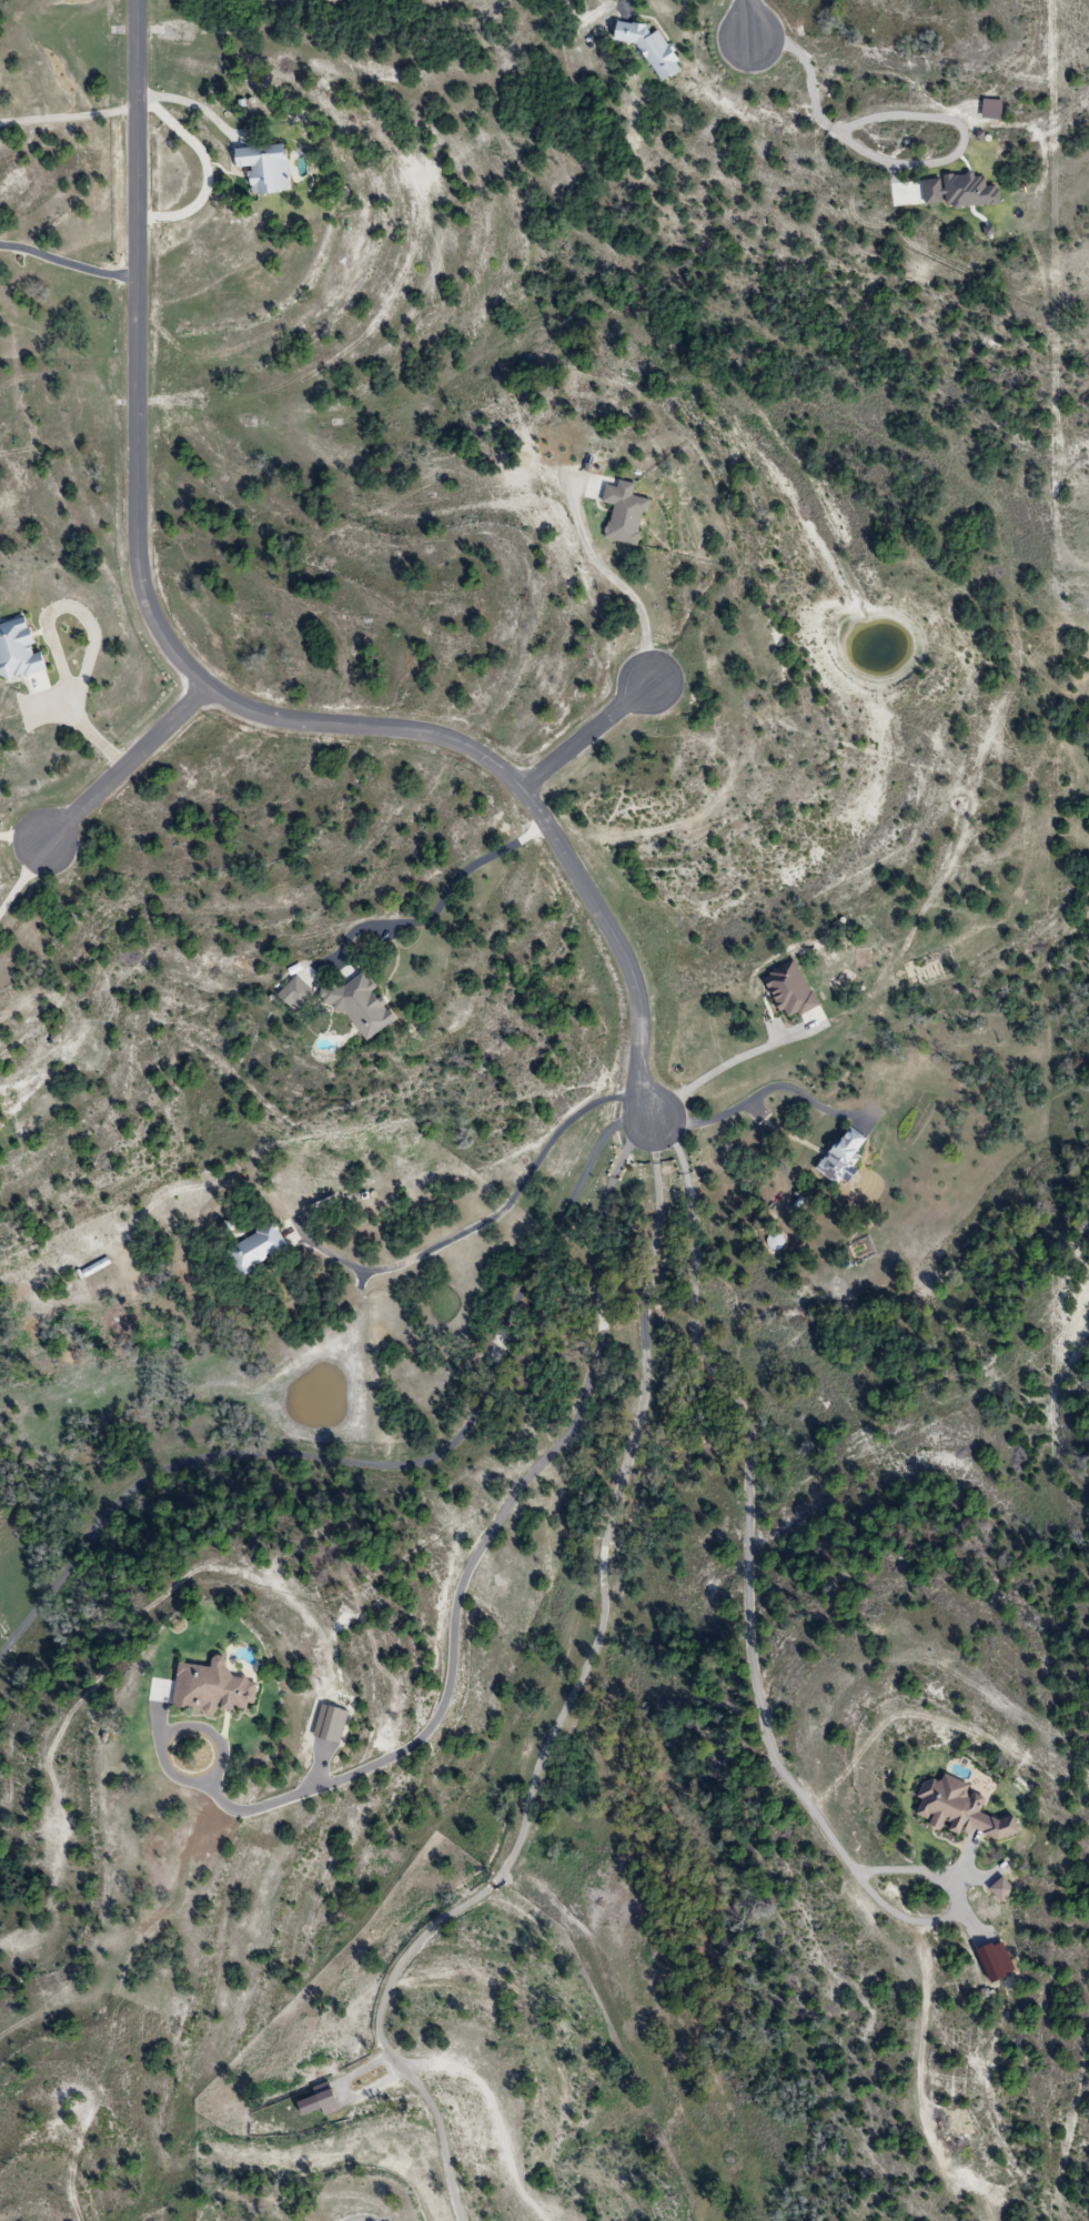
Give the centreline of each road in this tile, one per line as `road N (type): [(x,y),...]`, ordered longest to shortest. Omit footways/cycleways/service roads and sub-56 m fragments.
road 1 (residential): [(656,1123),(637,1081),(637,975),(536,804),(490,759),(436,735),(279,716),(223,700),(178,665),(145,602),(137,561),(142,0)]
road 2 (residential): [(46,839),(193,703),(201,684)]
road 3 (residential): [(652,683),(521,788)]

